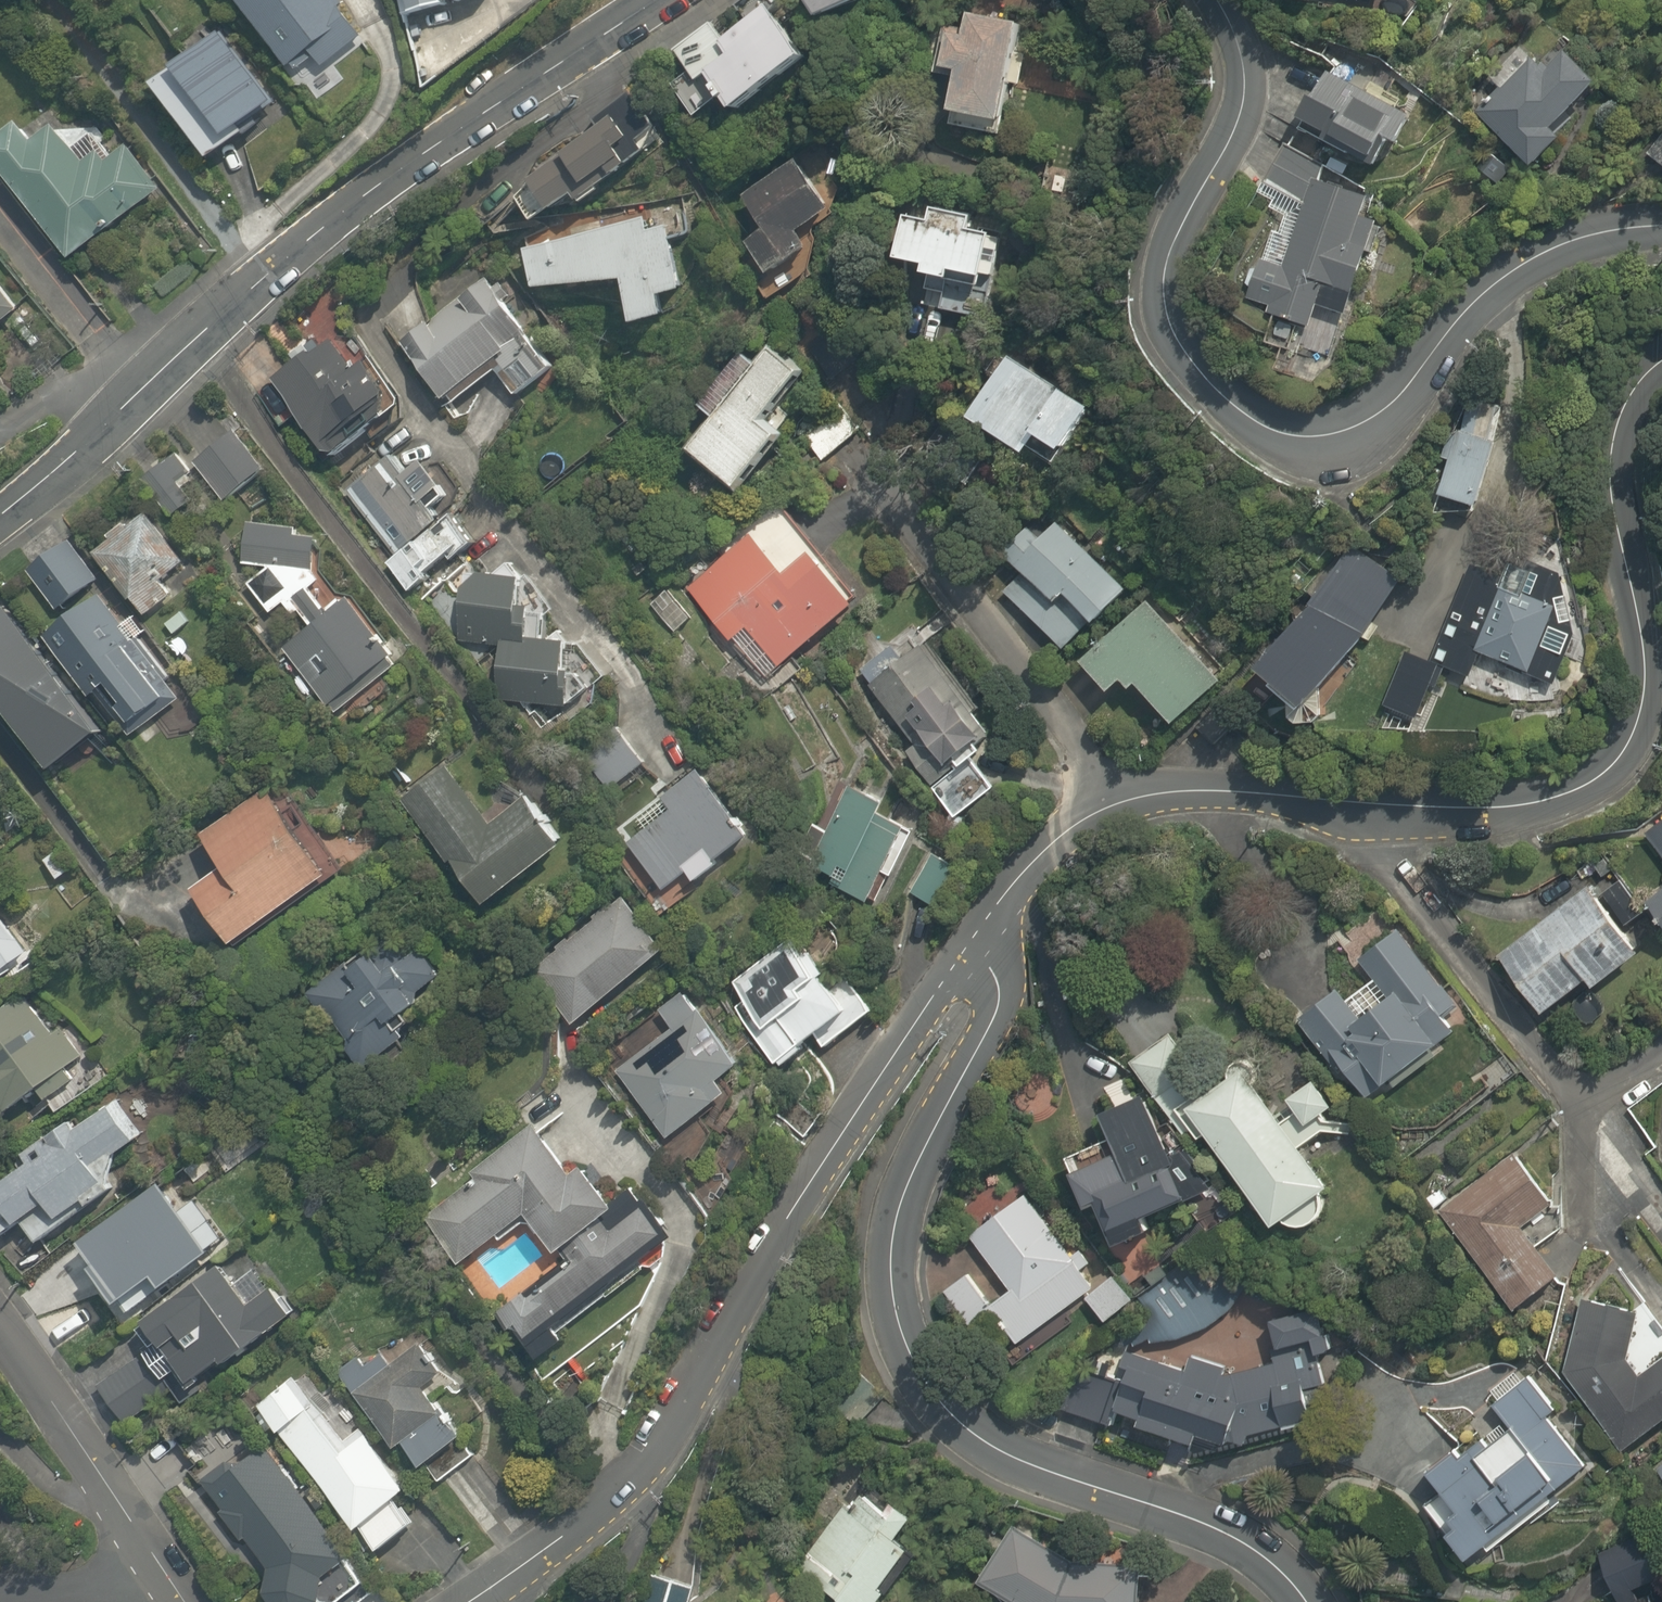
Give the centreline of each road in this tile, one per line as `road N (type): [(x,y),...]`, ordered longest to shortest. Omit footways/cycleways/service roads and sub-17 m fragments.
road 1 (residential): [(1212,0),(1238,43),(1245,98),(1161,267),(1159,312),(1180,355),(1249,419),(1290,438),(1354,435),(1402,394),(1472,302),(1516,271),(1578,239),(1661,225)]
road 2 (residential): [(992,925),(987,961),(1000,991),(993,1022),(921,1151),(889,1254),(896,1322),(912,1364),(939,1399),(999,1451),(1203,1520),(1254,1551),(1309,1601)]
road 3 (residential): [(466,1601),(643,1463),(853,1125),(992,925)]
road 4 (residential): [(1384,823),(1535,815),(1623,776),(1647,742),(1660,702),(1657,644),(1627,445),(1661,381)]
road 5 (residential): [(655,0),(335,212),(153,368)]
road 6 (residential): [(1661,1044),(1598,1092),(1562,1086),(1401,868),(1384,823)]
road 7 (unclassified): [(1110,807),(1069,730),(873,464)]
road 8 (residential): [(0,1339),(166,1579)]
road 9 (residential): [(1110,807),(1189,790),(1384,823)]
road 10 (residential): [(153,368),(66,457),(0,508)]
road 11 (residential): [(992,925),(1043,854),(1110,807)]
road 12 (residential): [(153,368),(112,372),(0,431)]
road 13 (residential): [(0,1592),(166,1579)]

